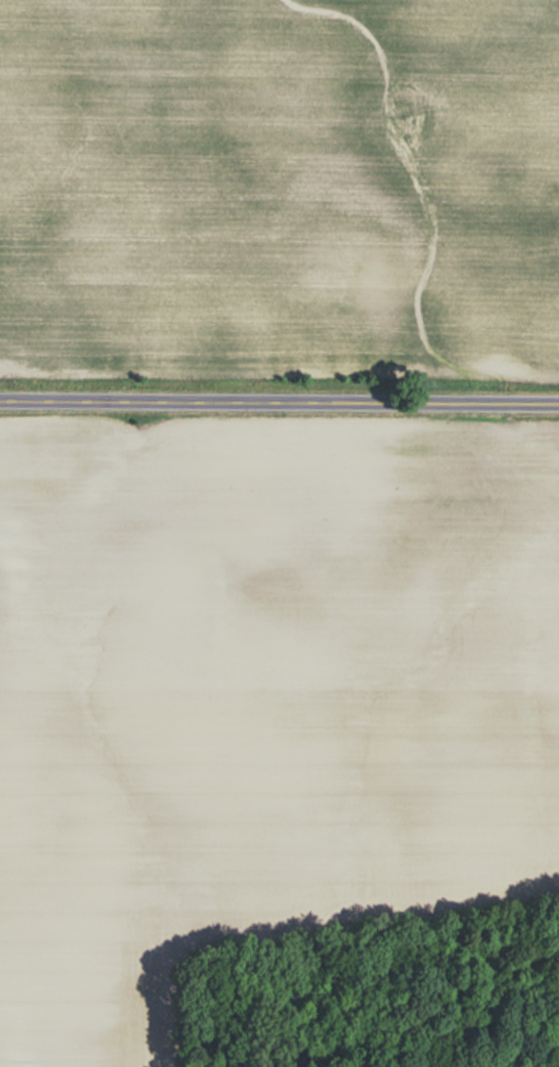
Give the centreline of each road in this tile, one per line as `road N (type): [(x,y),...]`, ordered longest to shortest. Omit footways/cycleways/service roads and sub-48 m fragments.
road 1 (residential): [(558,399),(0,397)]

